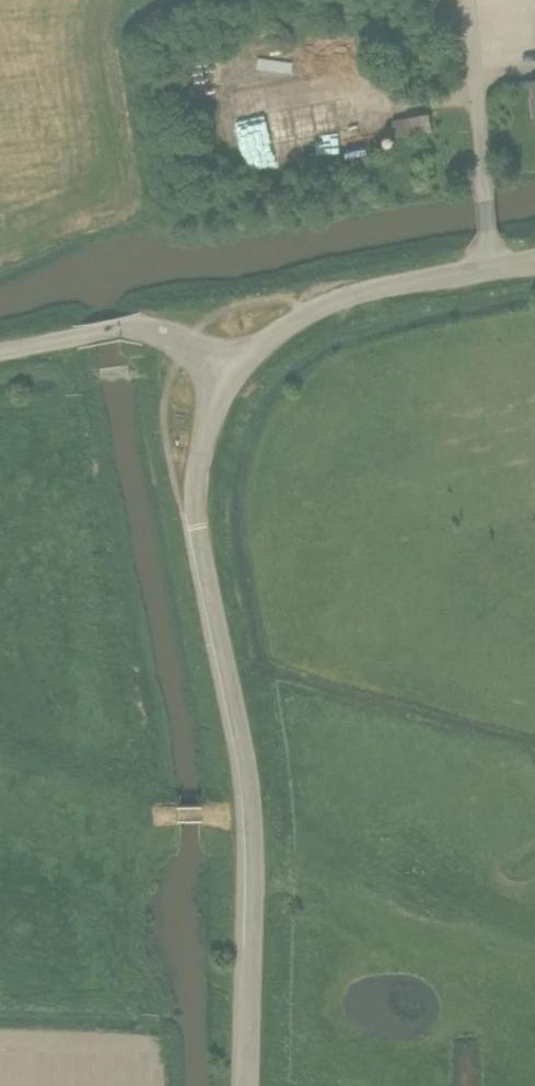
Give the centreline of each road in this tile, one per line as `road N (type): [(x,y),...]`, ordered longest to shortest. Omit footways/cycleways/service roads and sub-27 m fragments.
road 1 (unclassified): [(248,1085),(249,787),(197,530),(211,416),(232,374)]
road 2 (unclassified): [(232,374),(281,328),(330,302),(534,257)]
road 3 (unclassified): [(0,351),(129,323)]

